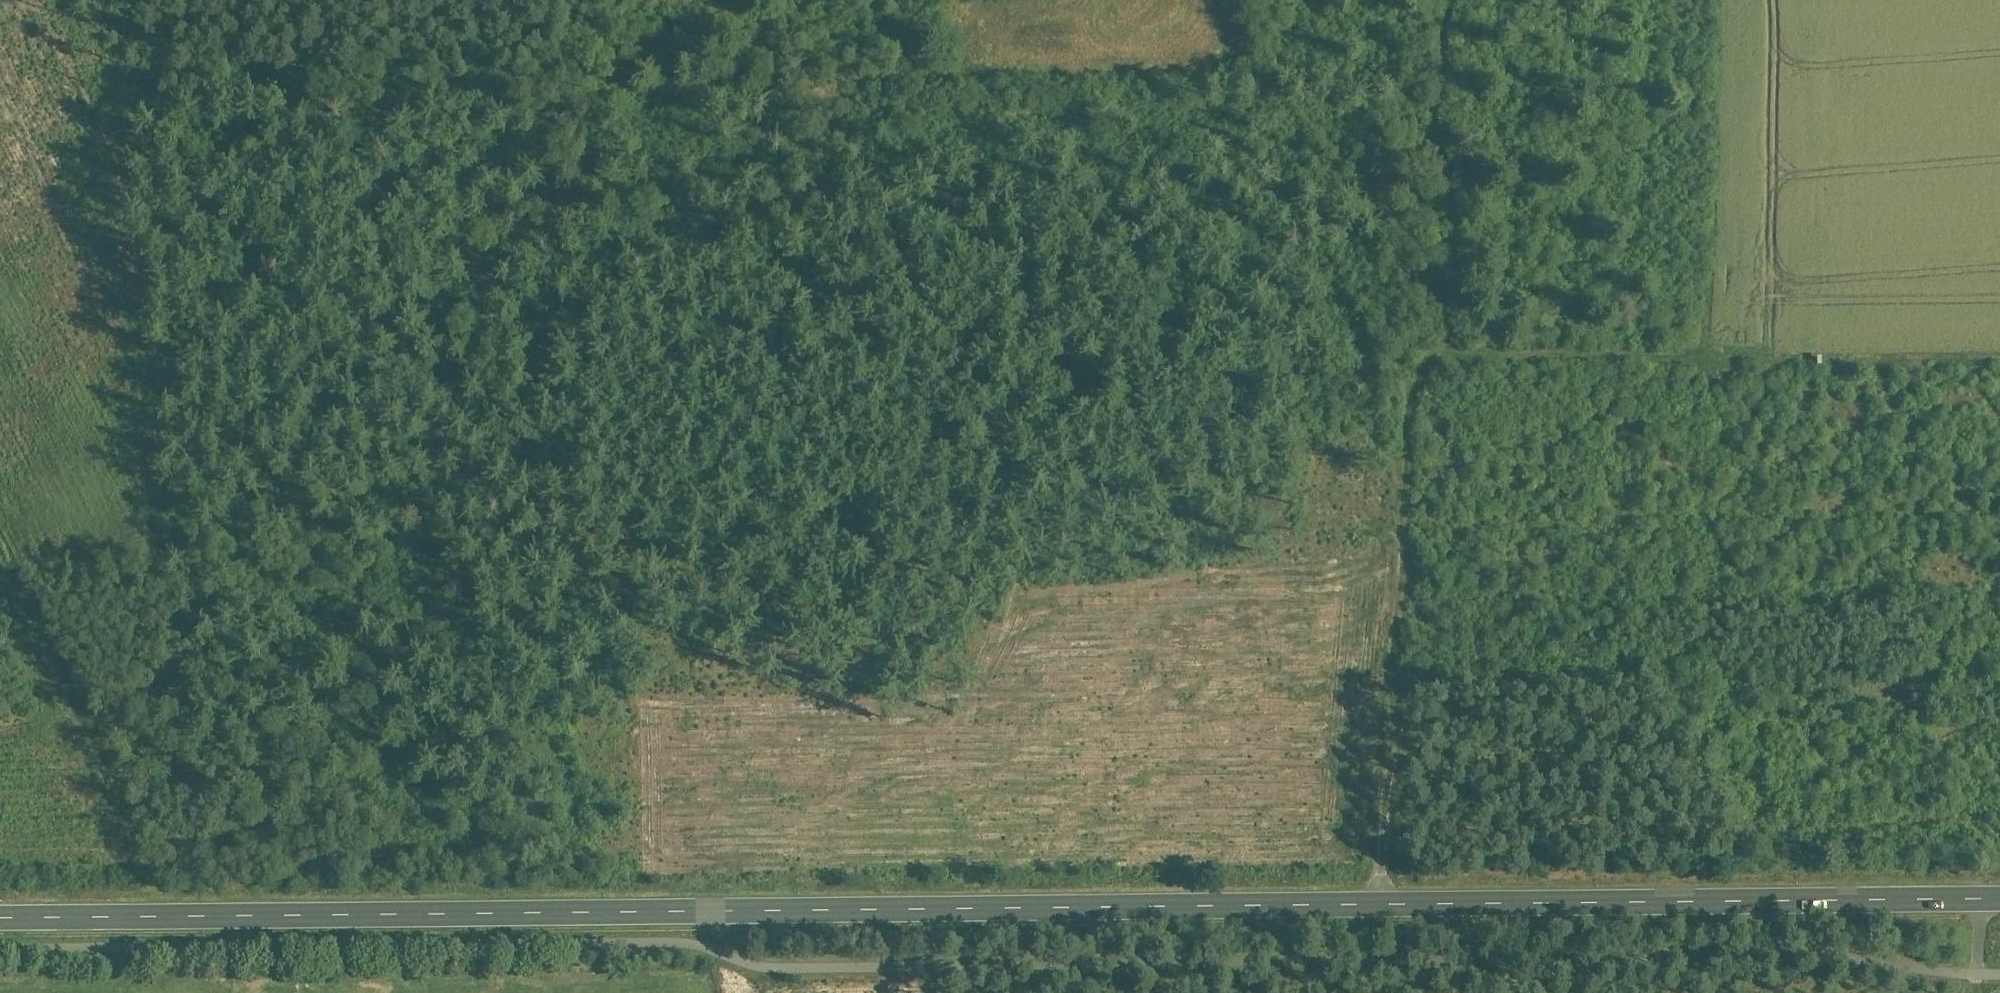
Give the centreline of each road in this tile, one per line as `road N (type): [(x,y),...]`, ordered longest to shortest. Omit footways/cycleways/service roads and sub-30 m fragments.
road 1 (tertiary): [(0,922),(1999,900)]

